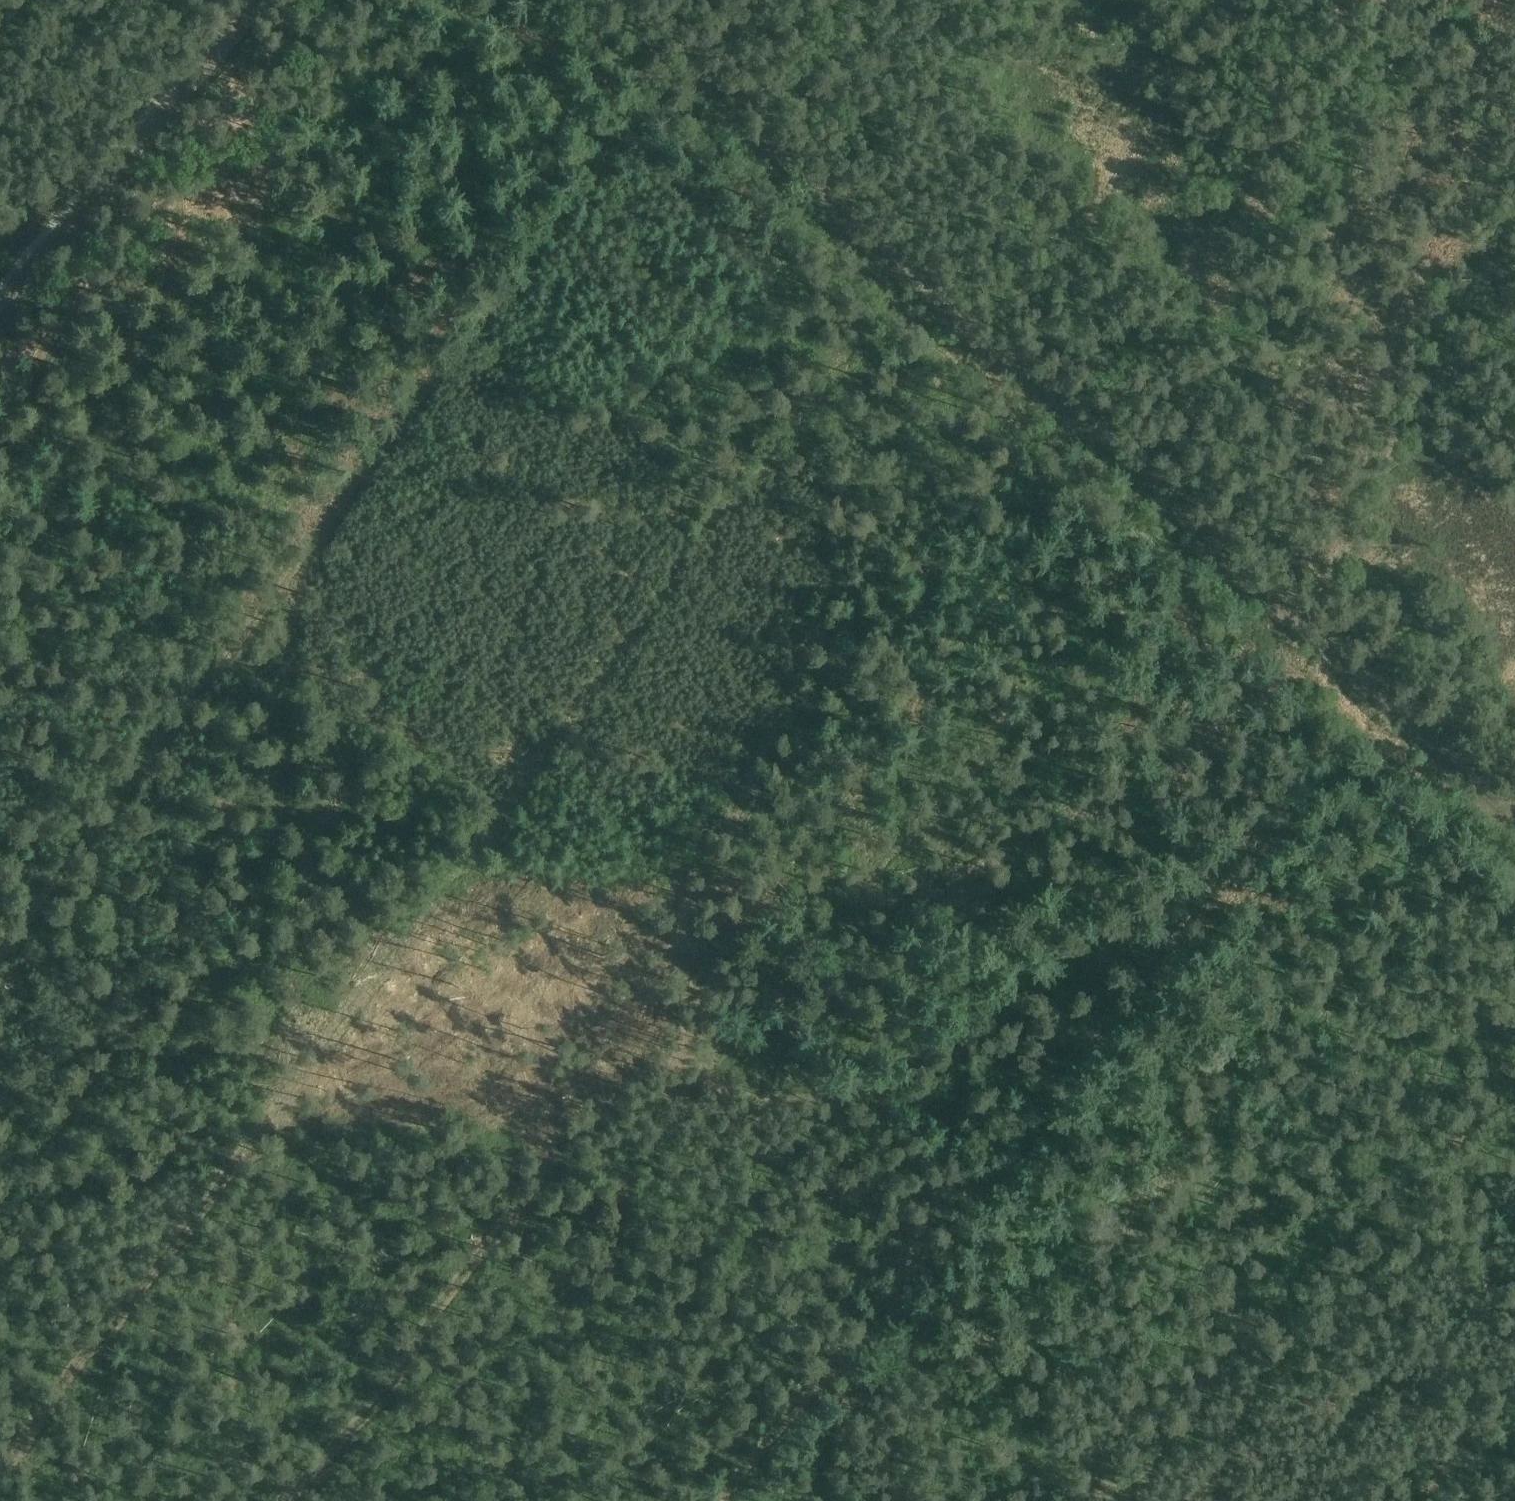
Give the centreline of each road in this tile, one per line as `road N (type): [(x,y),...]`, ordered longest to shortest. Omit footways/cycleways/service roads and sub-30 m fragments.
road 1 (track): [(0,941),(659,108),(1165,547),(1187,601),(1265,634),(1514,862)]
road 2 (track): [(267,0),(0,305)]
road 3 (track): [(1514,115),(1386,0)]
road 4 (track): [(1514,1388),(1431,1500)]

